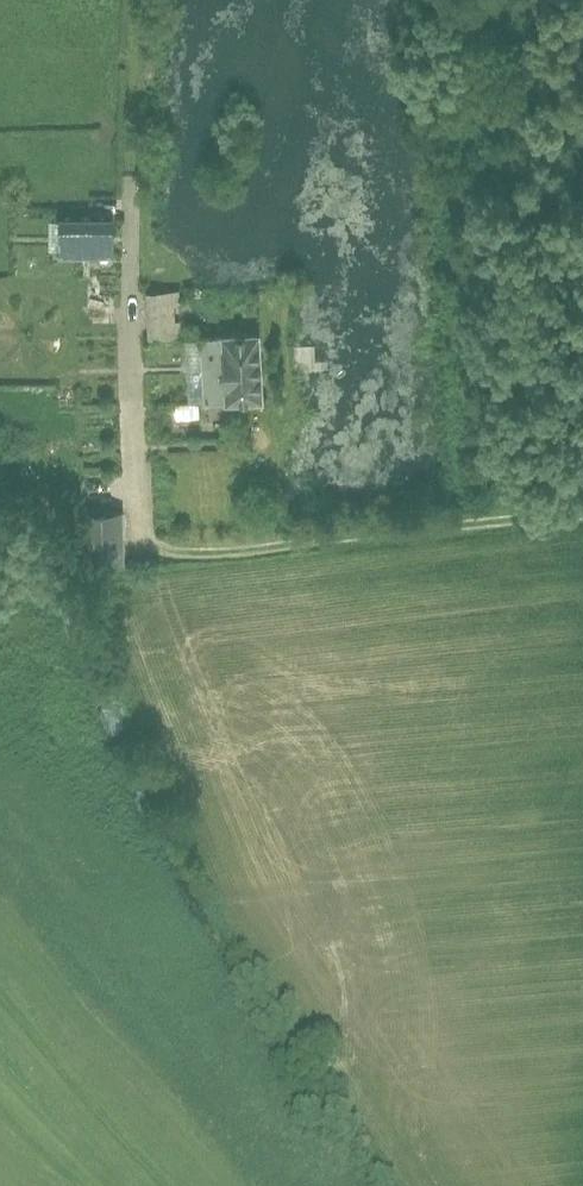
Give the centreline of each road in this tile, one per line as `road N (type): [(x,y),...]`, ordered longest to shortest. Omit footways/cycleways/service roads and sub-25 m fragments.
road 1 (track): [(138,0),(129,283),(136,483),(147,539),(171,553),(209,554),(529,522)]
road 2 (track): [(0,989),(162,1185)]

